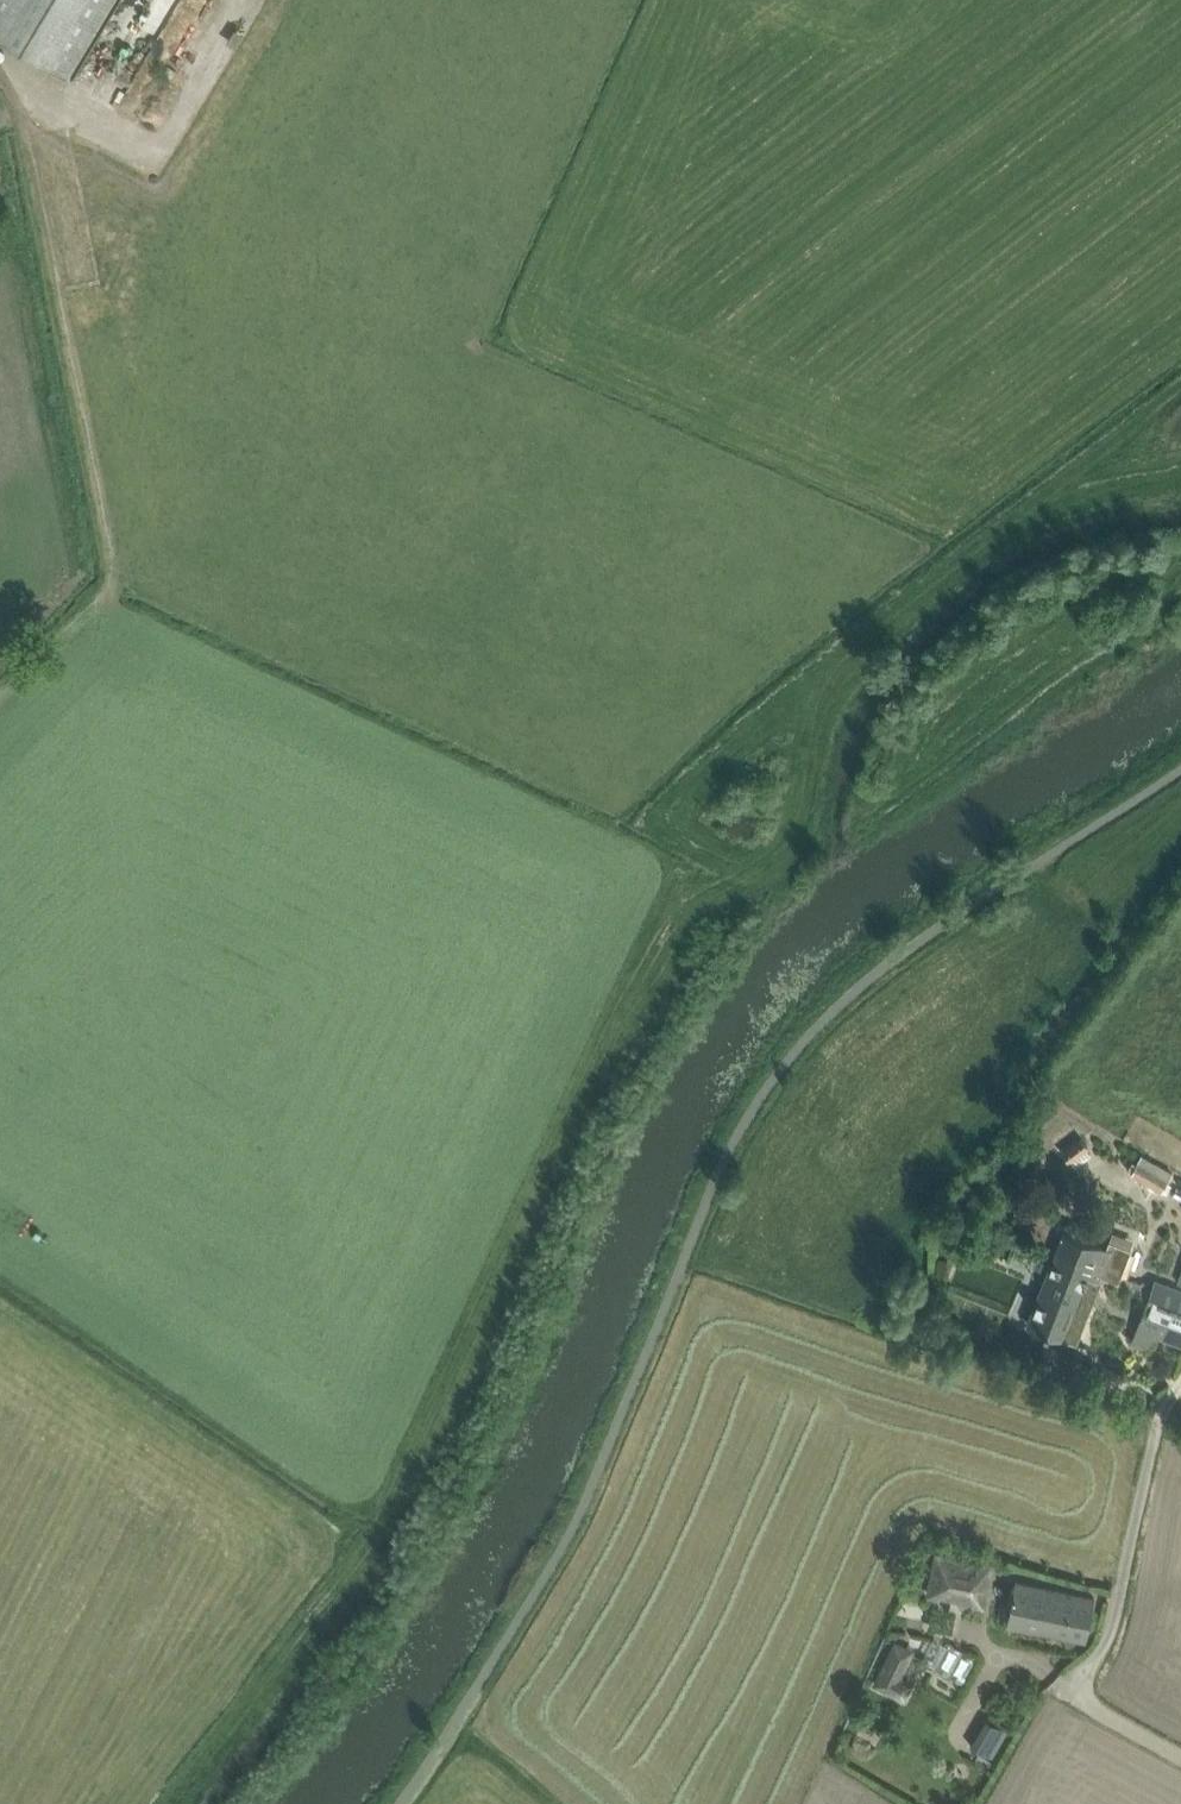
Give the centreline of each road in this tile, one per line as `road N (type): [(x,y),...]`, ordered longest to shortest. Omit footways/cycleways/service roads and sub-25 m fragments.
road 1 (unclassified): [(1180,1750),(1070,1685),(1104,1653),(1121,1609),(1156,1422)]

